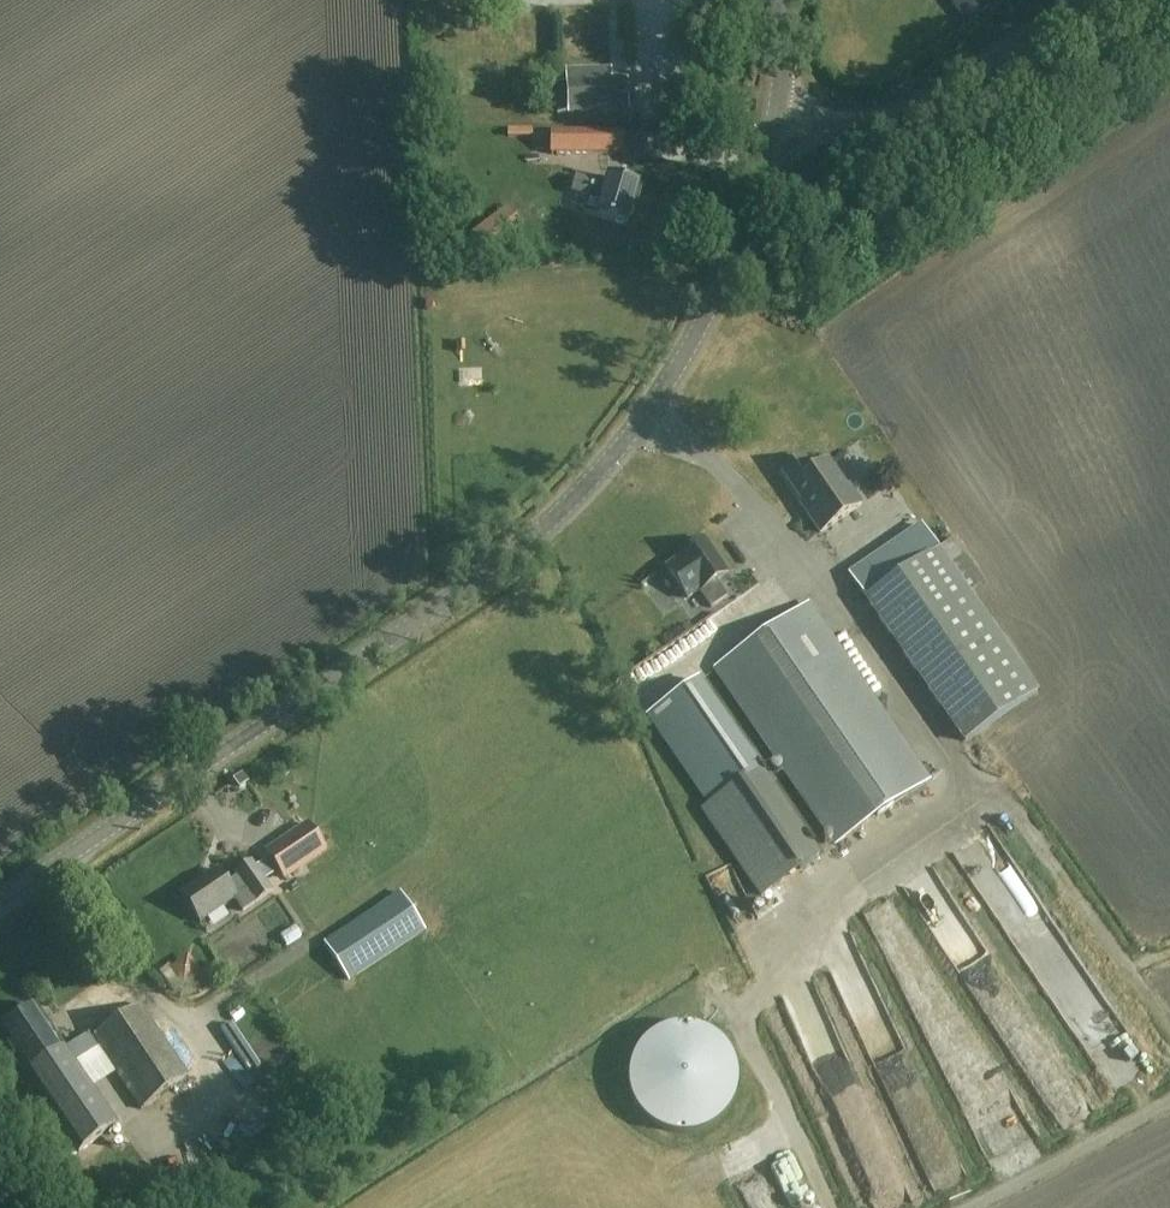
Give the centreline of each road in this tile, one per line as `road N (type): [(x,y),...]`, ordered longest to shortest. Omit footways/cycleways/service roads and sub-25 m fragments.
road 1 (tertiary): [(0,902),(539,535),(629,448),(708,329),(743,259),(777,121)]
road 2 (unclassified): [(777,121),(840,130),(908,115),(1081,0)]
road 3 (tertiary): [(777,121),(788,0)]

